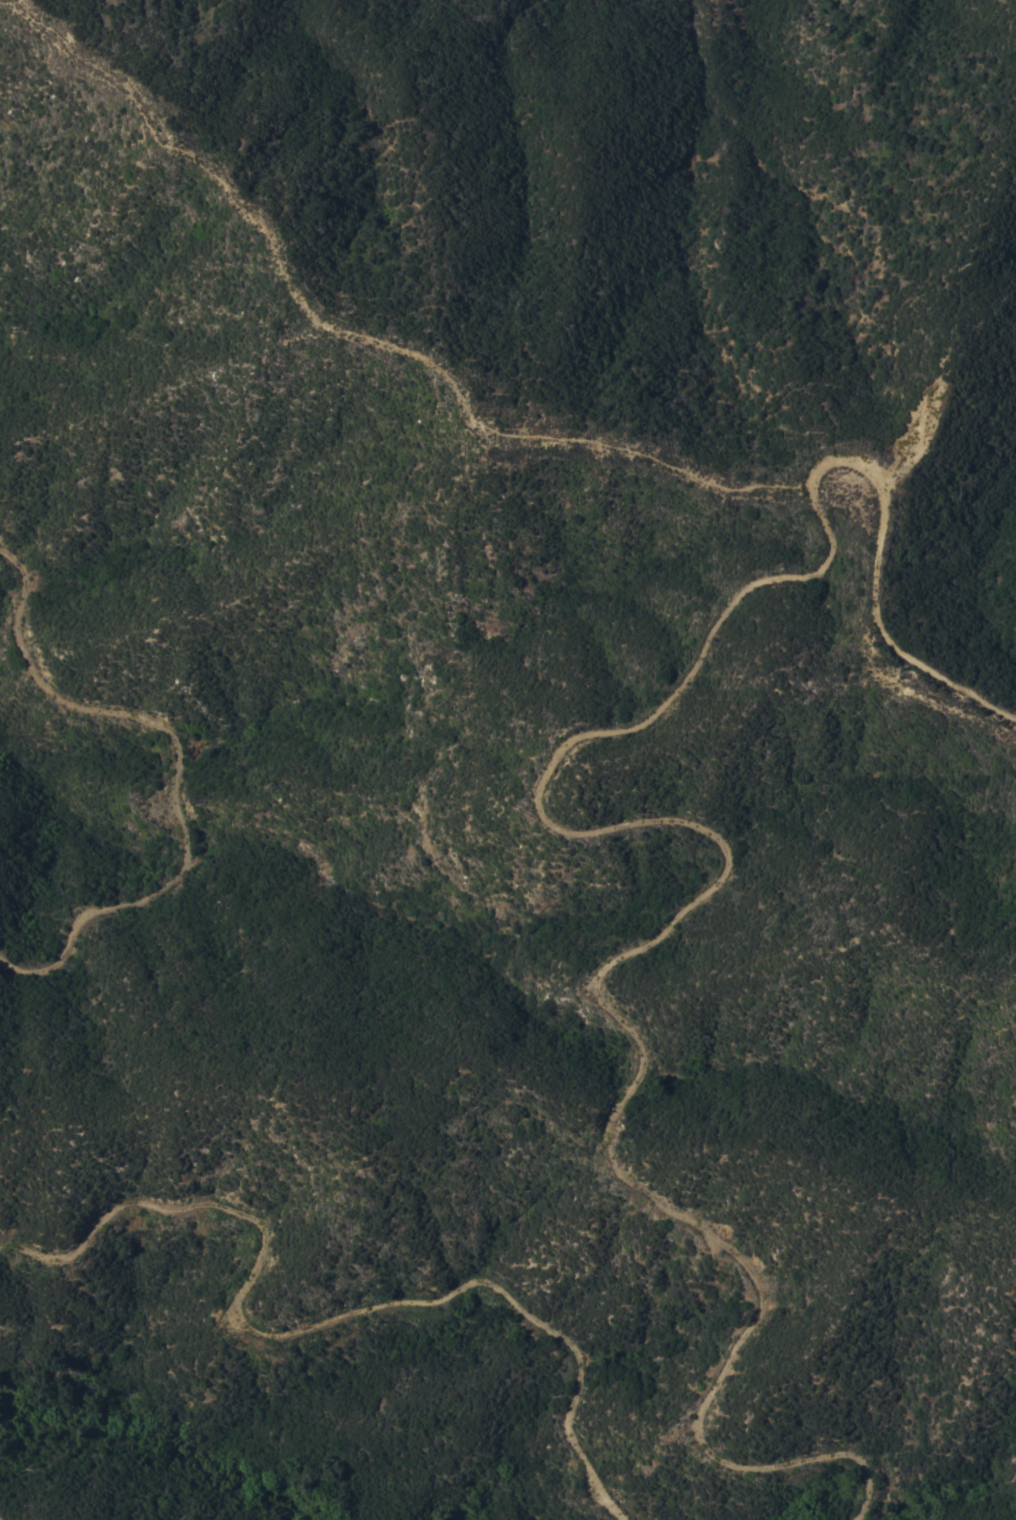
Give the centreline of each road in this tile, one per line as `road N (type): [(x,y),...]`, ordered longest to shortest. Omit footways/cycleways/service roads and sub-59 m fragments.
road 1 (track): [(1015,714),(915,659),(881,623),(875,591),(882,482),(866,463),(846,456),(829,460),(815,481),(829,537),(822,564),(743,590),(661,705),(622,727),(575,737),(558,750),(538,793),(557,826),(588,831),(682,821),(719,839),(727,856),(711,888),(614,958),(598,979),(599,994),(640,1055),(611,1115),(608,1148),(633,1183),(733,1253),(760,1296),(754,1322),(705,1398),(703,1442),(712,1454),(749,1468),(857,1459),(868,1484),(853,1519)]
road 2 (track): [(623,1519),(574,1442),(576,1354),(490,1285),(471,1283),(273,1333),(257,1330),(239,1304),(258,1263),(255,1223),(217,1203),(118,1207),(70,1250),(54,1254),(0,1246)]
road 3 (track): [(0,954),(31,970),(47,965),(88,915),(156,890),(178,871),(185,847),(171,736),(138,714),(68,701),(43,682),(22,646),(23,576),(0,548)]

